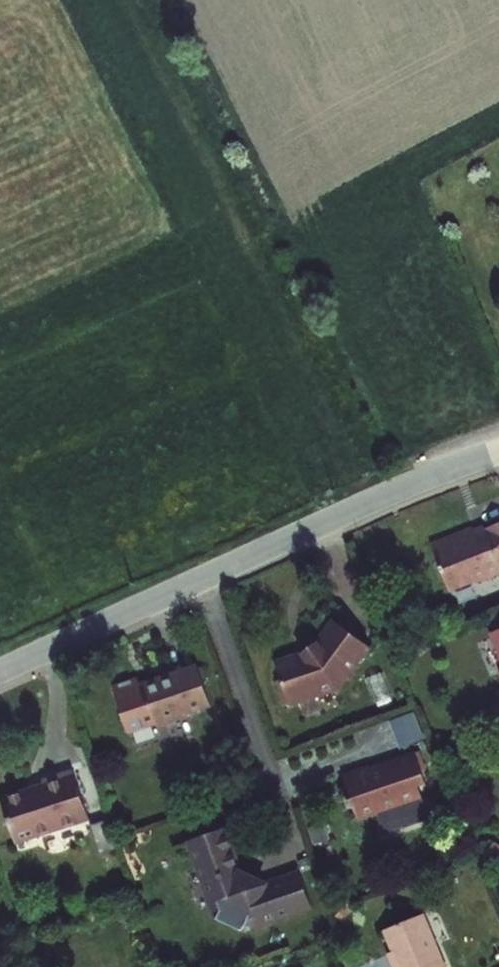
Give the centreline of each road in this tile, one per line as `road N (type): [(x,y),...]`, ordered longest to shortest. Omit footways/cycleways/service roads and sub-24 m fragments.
road 1 (tertiary): [(0,673),(498,453)]

